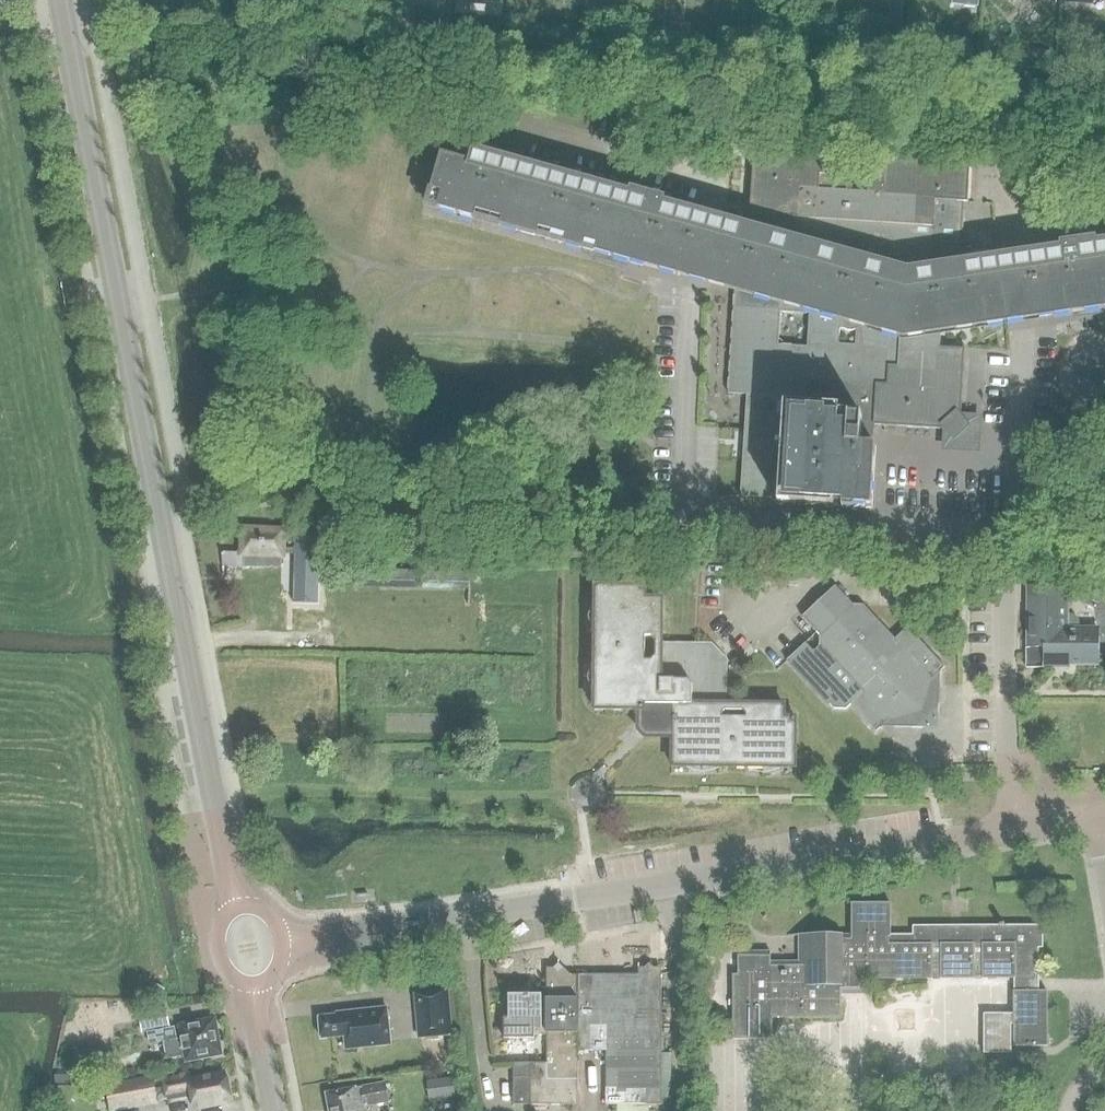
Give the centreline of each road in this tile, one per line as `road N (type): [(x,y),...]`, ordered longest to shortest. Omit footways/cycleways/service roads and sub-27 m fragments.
road 1 (primary): [(237,905),(62,0)]
road 2 (residential): [(1008,819),(1006,523),(1028,335)]
road 3 (residential): [(674,882),(1008,819)]
road 4 (residential): [(671,1110),(674,882)]
road 5 (residential): [(467,916),(674,882)]
road 6 (residential): [(467,916),(485,1072),(500,1110)]
road 7 (residential): [(284,941),(467,916)]
road 8 (primary): [(275,1110),(251,983)]

